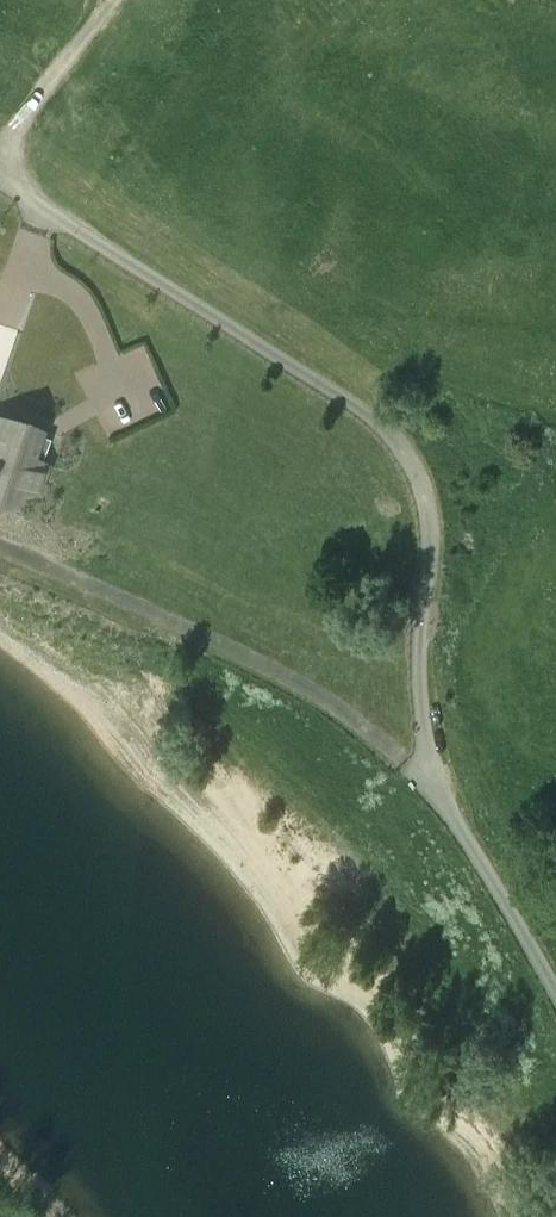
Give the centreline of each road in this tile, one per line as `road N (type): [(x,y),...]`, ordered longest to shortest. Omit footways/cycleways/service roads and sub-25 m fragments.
road 1 (unclassified): [(555,994),(433,775),(421,641),(434,529),(423,477),(368,415),(0,182)]
road 2 (track): [(451,814),(404,760),(324,699),(0,547)]
road 3 (track): [(34,205),(20,271),(78,300),(128,405)]
road 4 (track): [(0,153),(111,0)]

